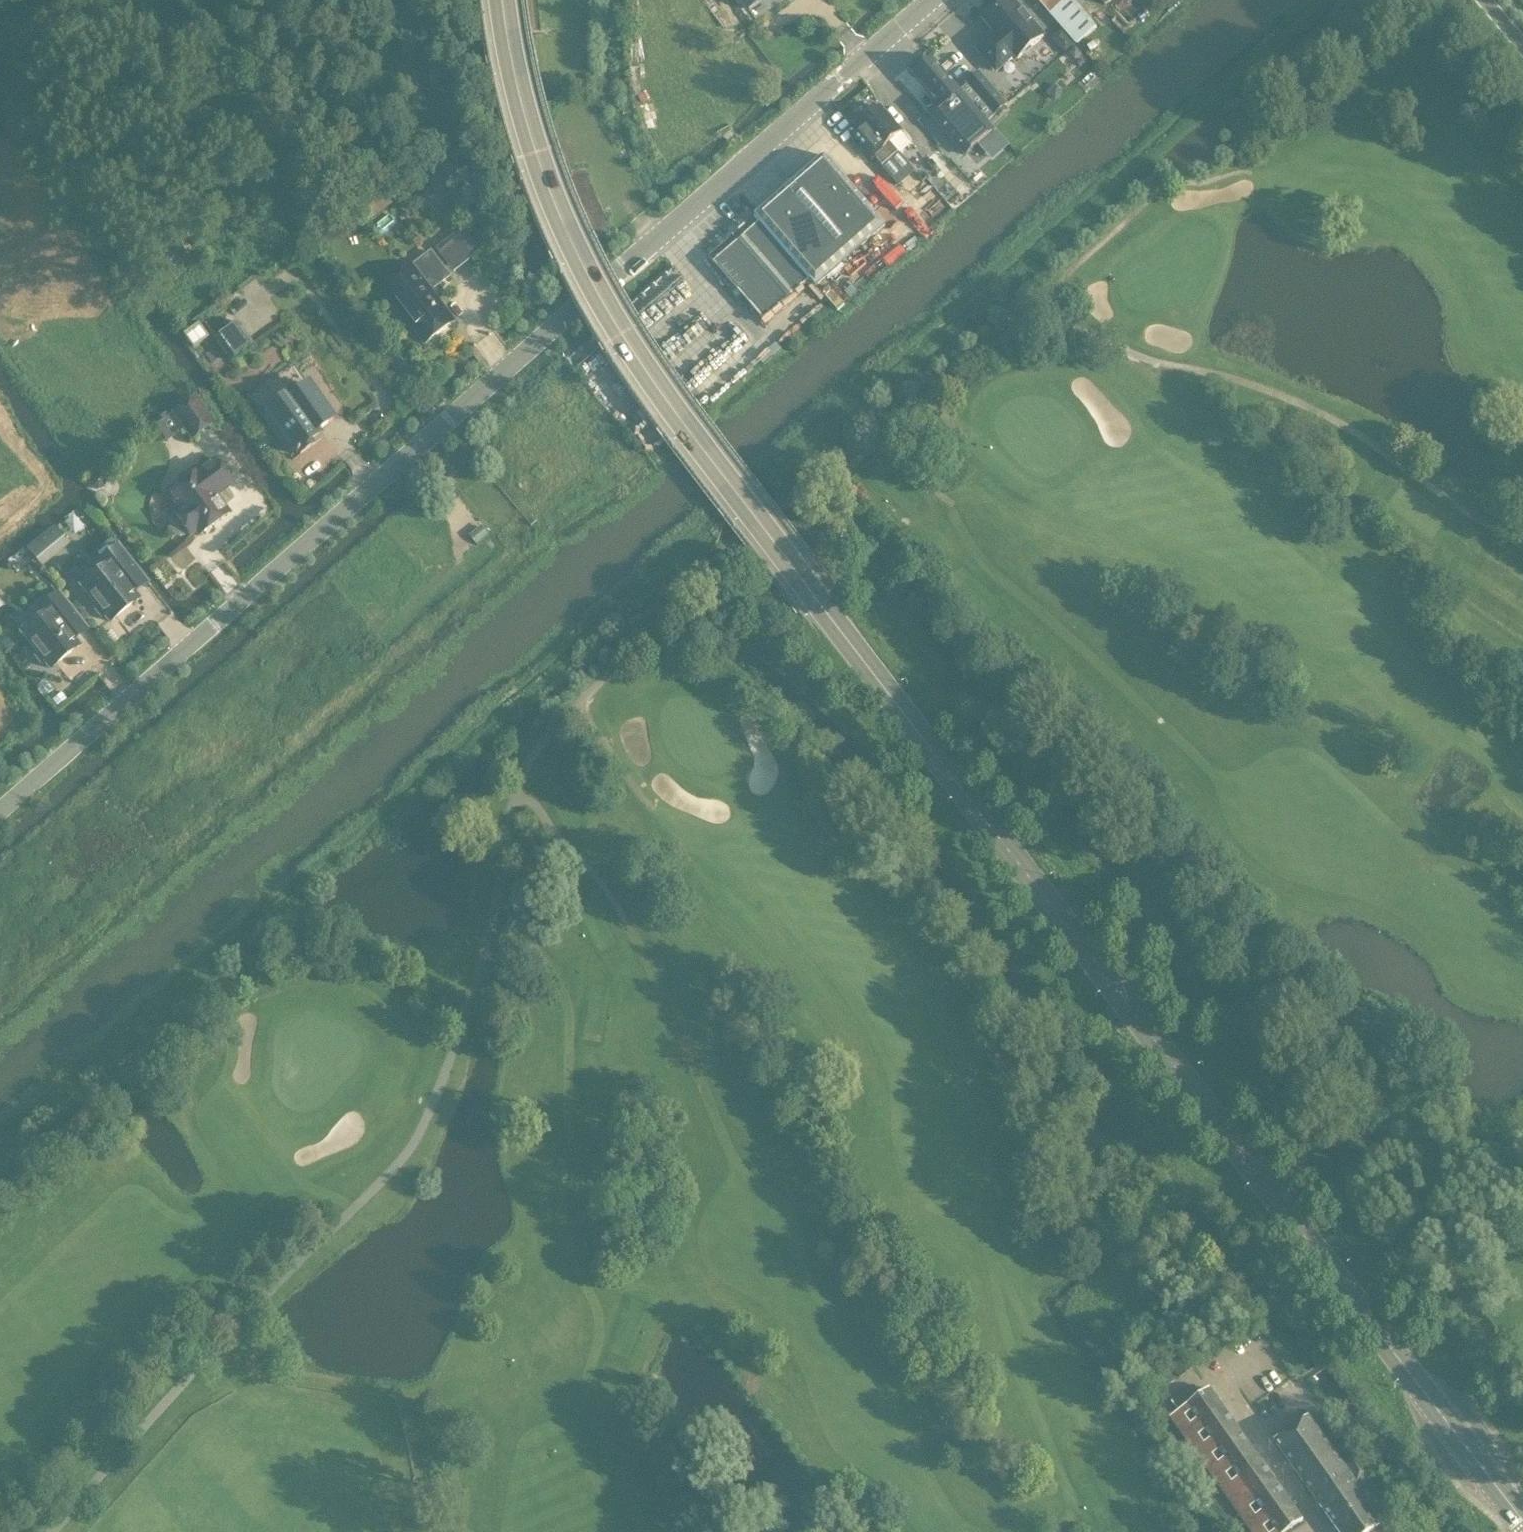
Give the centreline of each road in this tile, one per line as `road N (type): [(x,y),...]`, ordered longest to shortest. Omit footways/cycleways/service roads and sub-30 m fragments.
road 1 (secondary): [(1522,1521),(664,402),(559,219),(517,92),(502,0)]
road 2 (unclassified): [(0,811),(934,0)]

